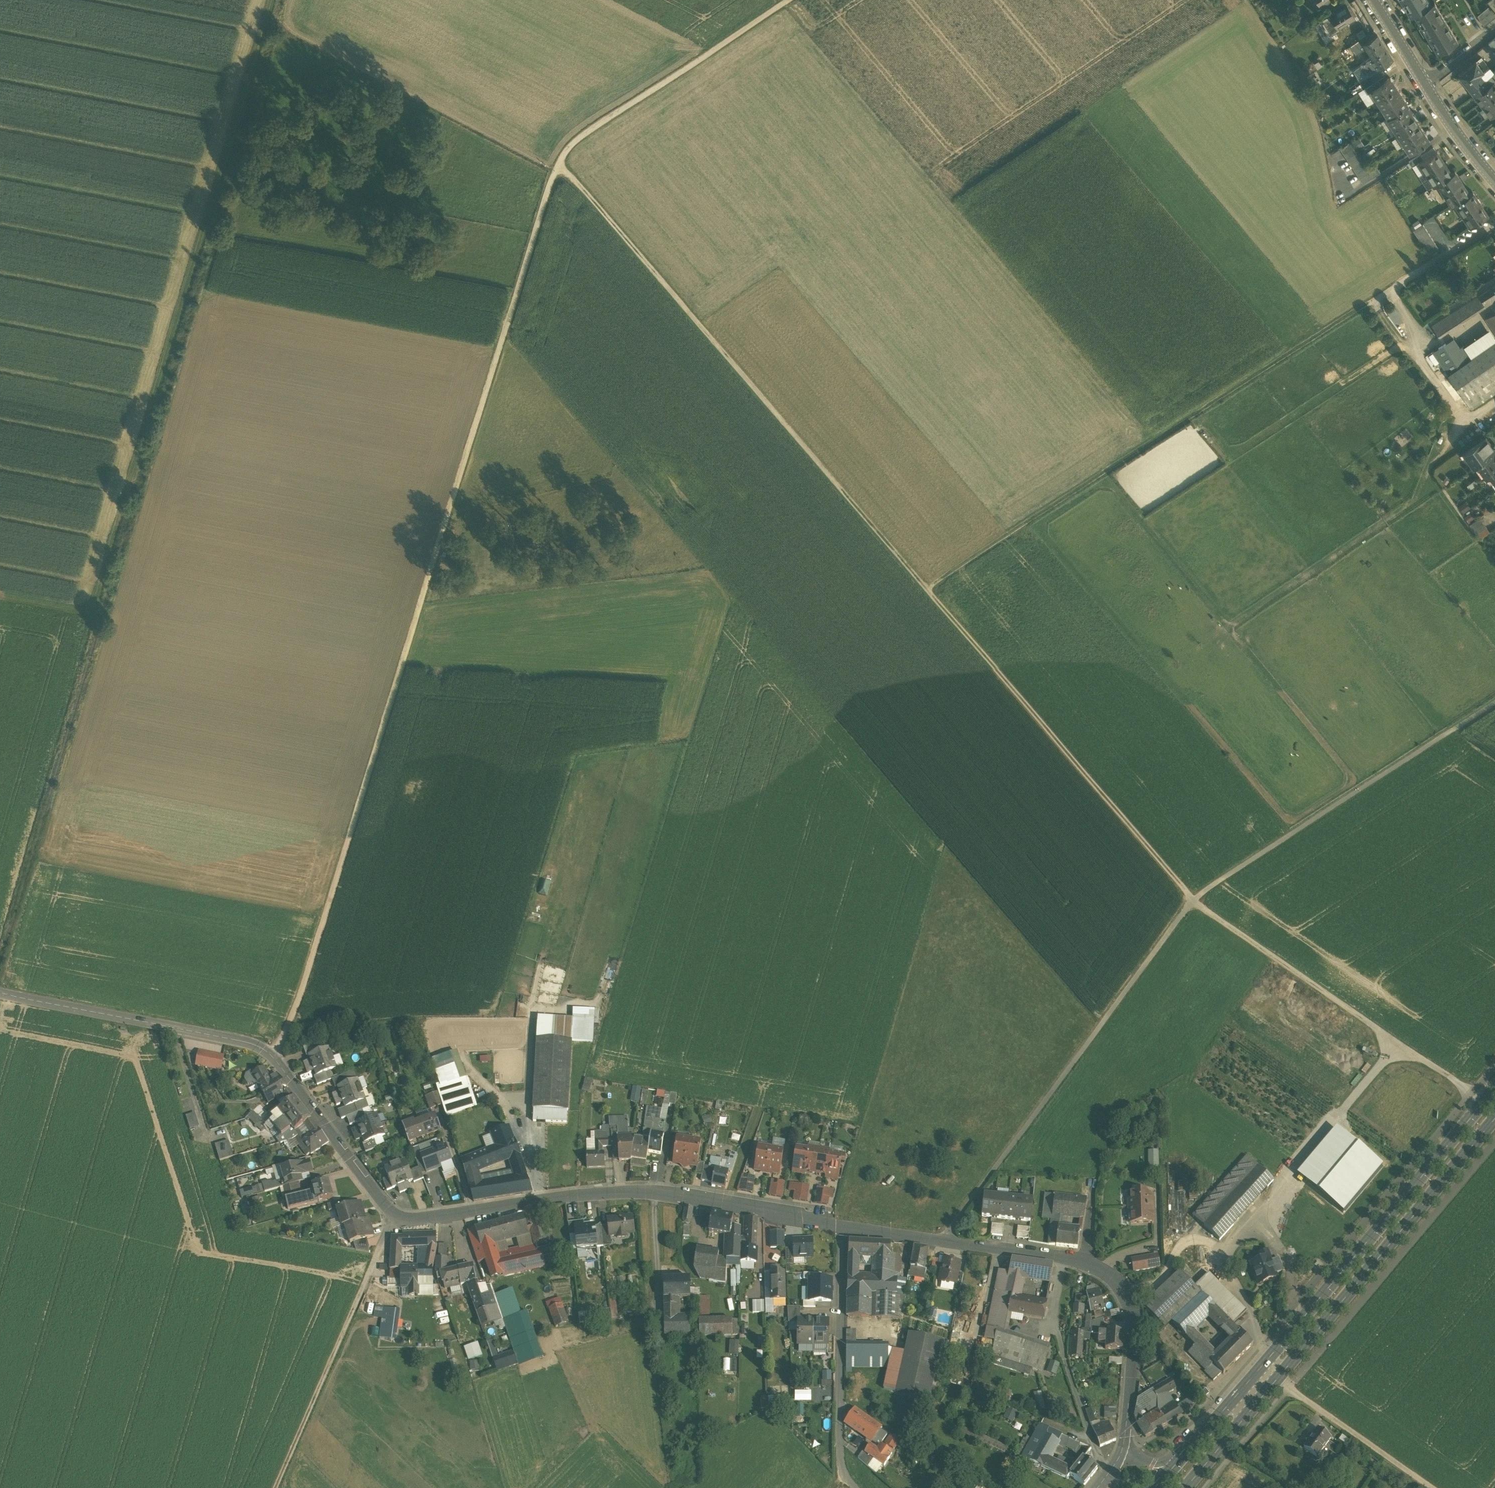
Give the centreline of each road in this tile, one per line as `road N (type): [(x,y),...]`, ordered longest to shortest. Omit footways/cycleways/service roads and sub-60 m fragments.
road 1 (track): [(559,163),(1193,900)]
road 2 (track): [(273,1056),(293,1016),(559,163)]
road 3 (tertiary): [(0,993),(262,1048),(397,1216),(655,1192),(842,1225)]
road 4 (track): [(273,0),(93,613),(0,595)]
road 5 (track): [(928,587),(1109,474),(1146,520),(1227,464),(1192,420),(1370,305)]
road 6 (primary): [(1494,1089),(1178,1462)]
road 7 (primary): [(1185,1487),(1494,1119)]
road 8 (tertiary): [(842,1225),(1084,1264),(1111,1277),(1135,1310),(1121,1453)]
road 9 (track): [(948,1242),(951,1228),(1193,900)]
road 10 (track): [(1193,900),(1494,703)]
road 11 (track): [(1193,900),(1483,1103)]
road 12 (track): [(275,1487),(397,1216)]
road 13 (track): [(559,163),(575,142),(788,0)]
road 14 (residential): [(842,1225),(840,1452),(847,1480)]
road 15 (track): [(1433,1487),(1288,1386)]
road 16 (track): [(1051,1316),(1108,1474)]
road 17 (residential): [(1494,225),(1370,305)]
road 18 (tertiary): [(1425,86),(1494,183)]

